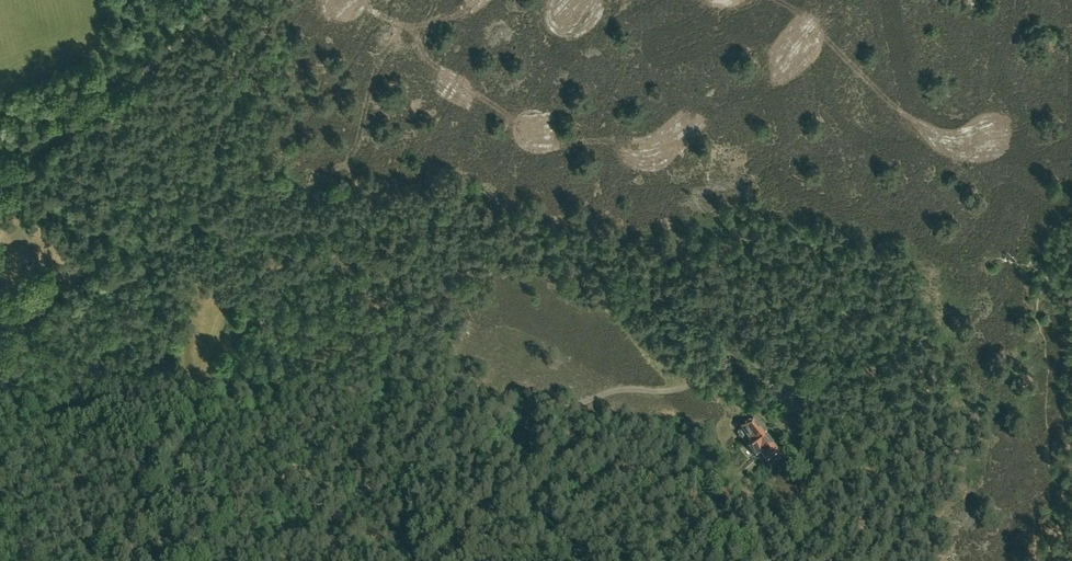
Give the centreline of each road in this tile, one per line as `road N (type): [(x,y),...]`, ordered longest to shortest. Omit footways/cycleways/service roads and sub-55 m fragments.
road 1 (track): [(231,0),(0,178)]

